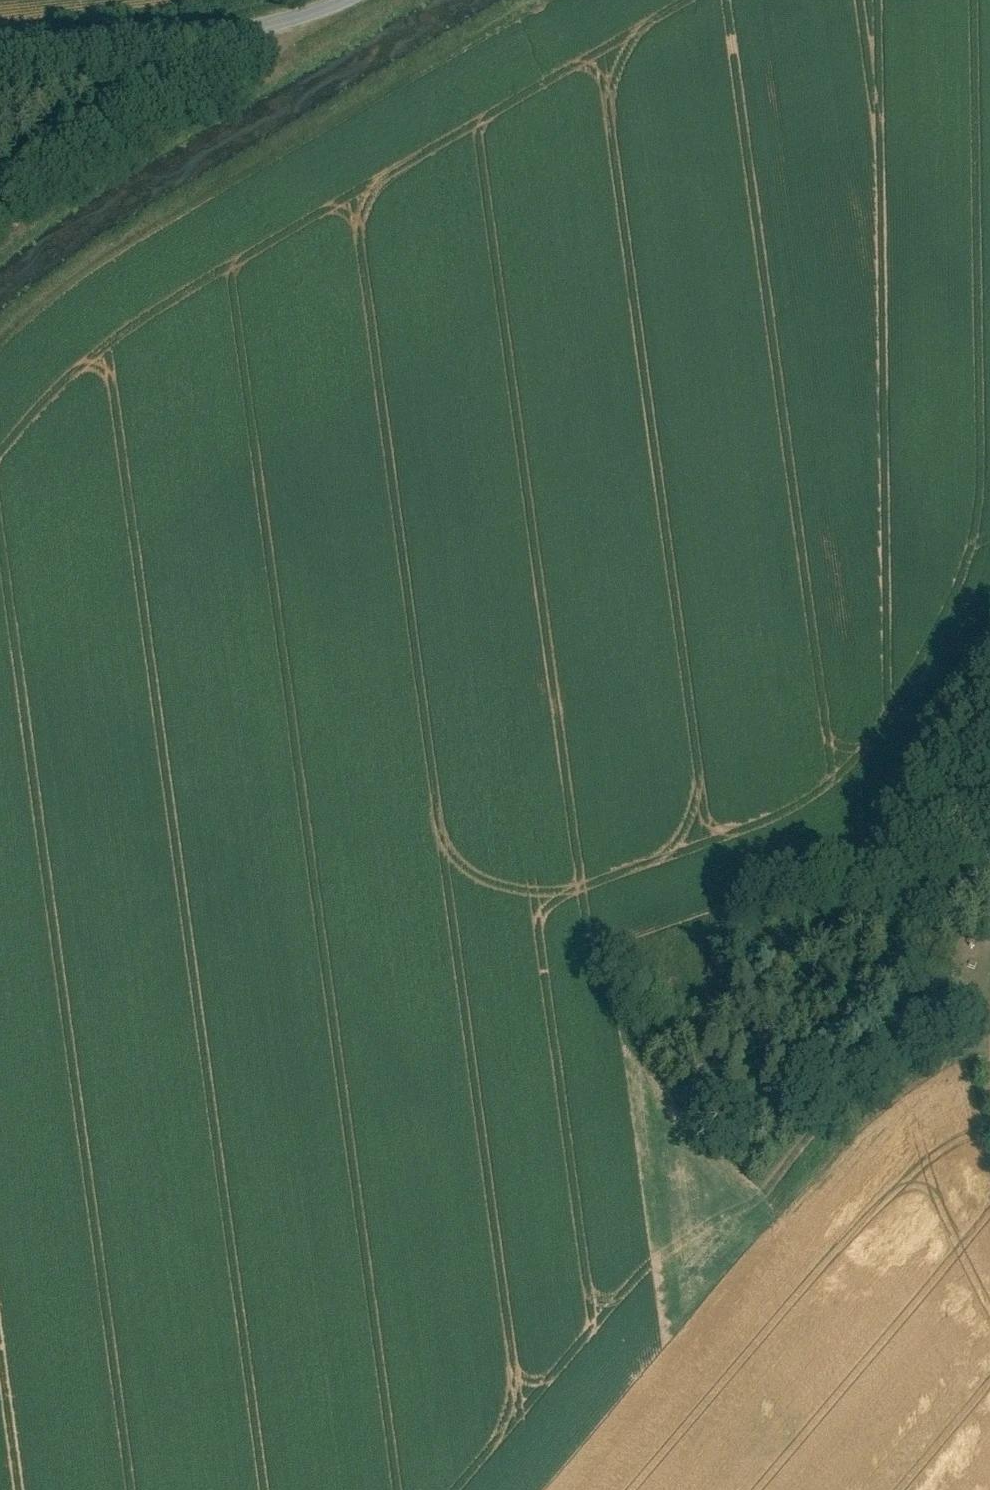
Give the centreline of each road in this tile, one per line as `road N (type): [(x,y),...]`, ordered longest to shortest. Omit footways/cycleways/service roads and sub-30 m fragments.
road 1 (unclassified): [(0,62),(247,34),(360,0)]

